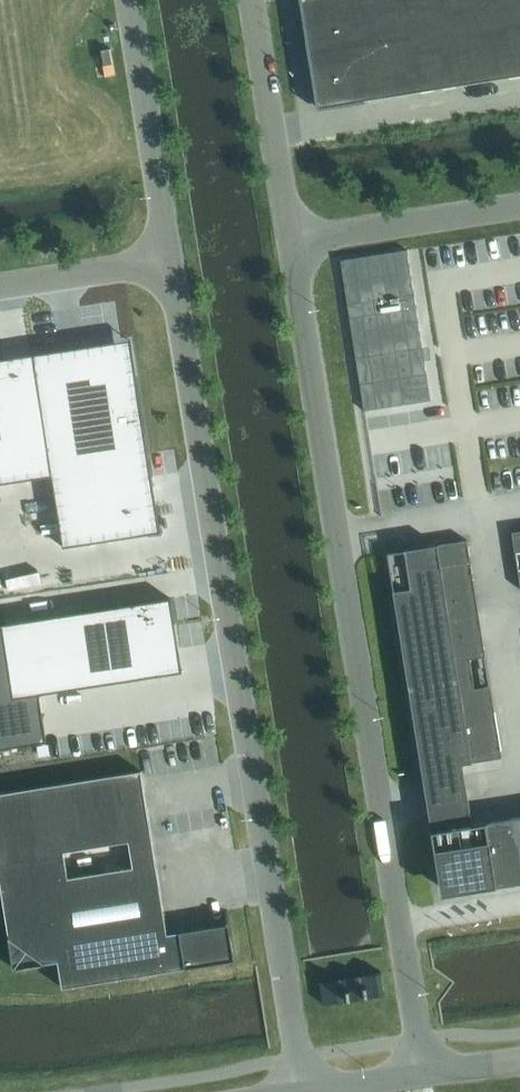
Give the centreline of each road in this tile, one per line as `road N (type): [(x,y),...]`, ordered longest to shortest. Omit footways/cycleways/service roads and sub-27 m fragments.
road 1 (unclassified): [(168,259),(304,1091)]
road 2 (unclassified): [(295,240),(424,1073)]
road 3 (unclassified): [(128,0),(168,259)]
road 4 (unclassified): [(255,0),(295,240)]
road 5 (unclassified): [(295,240),(519,205)]
road 6 (unclassified): [(0,285),(168,259)]
road 7 (tertiary): [(424,1073),(304,1091)]

